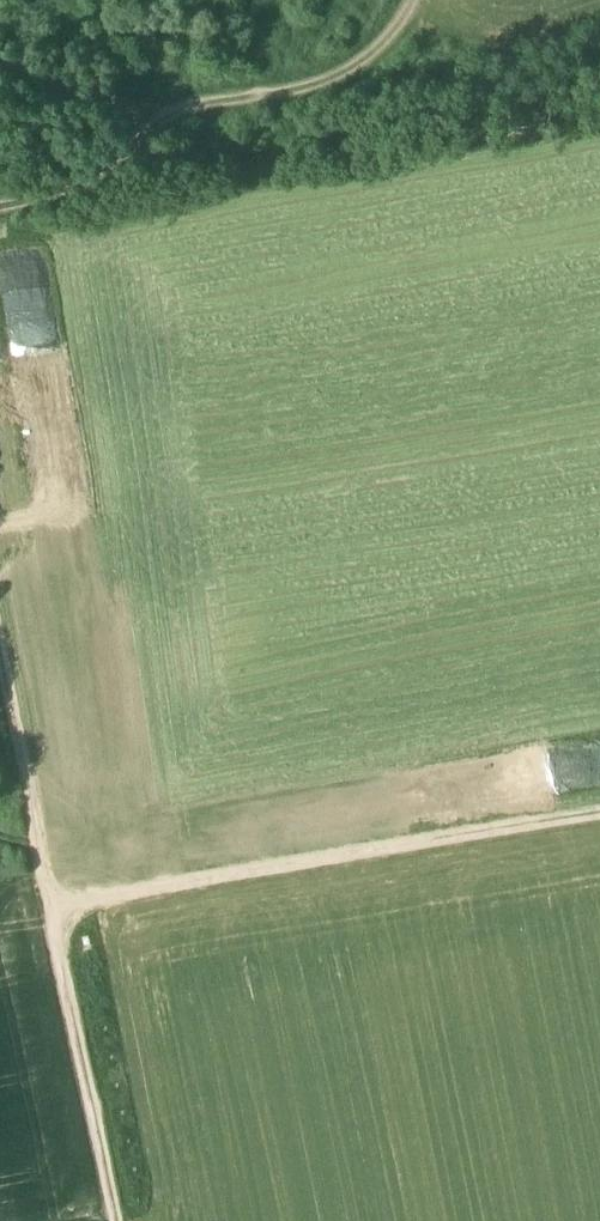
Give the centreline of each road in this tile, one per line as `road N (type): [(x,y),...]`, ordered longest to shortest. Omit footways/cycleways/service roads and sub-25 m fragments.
road 1 (track): [(0,639),(112,1220)]
road 2 (track): [(49,904),(599,814)]
road 3 (track): [(402,0),(371,52),(336,75),(302,90),(167,111),(160,135),(117,175),(86,191),(0,211)]
road 4 (track): [(0,62),(67,91),(167,111)]

